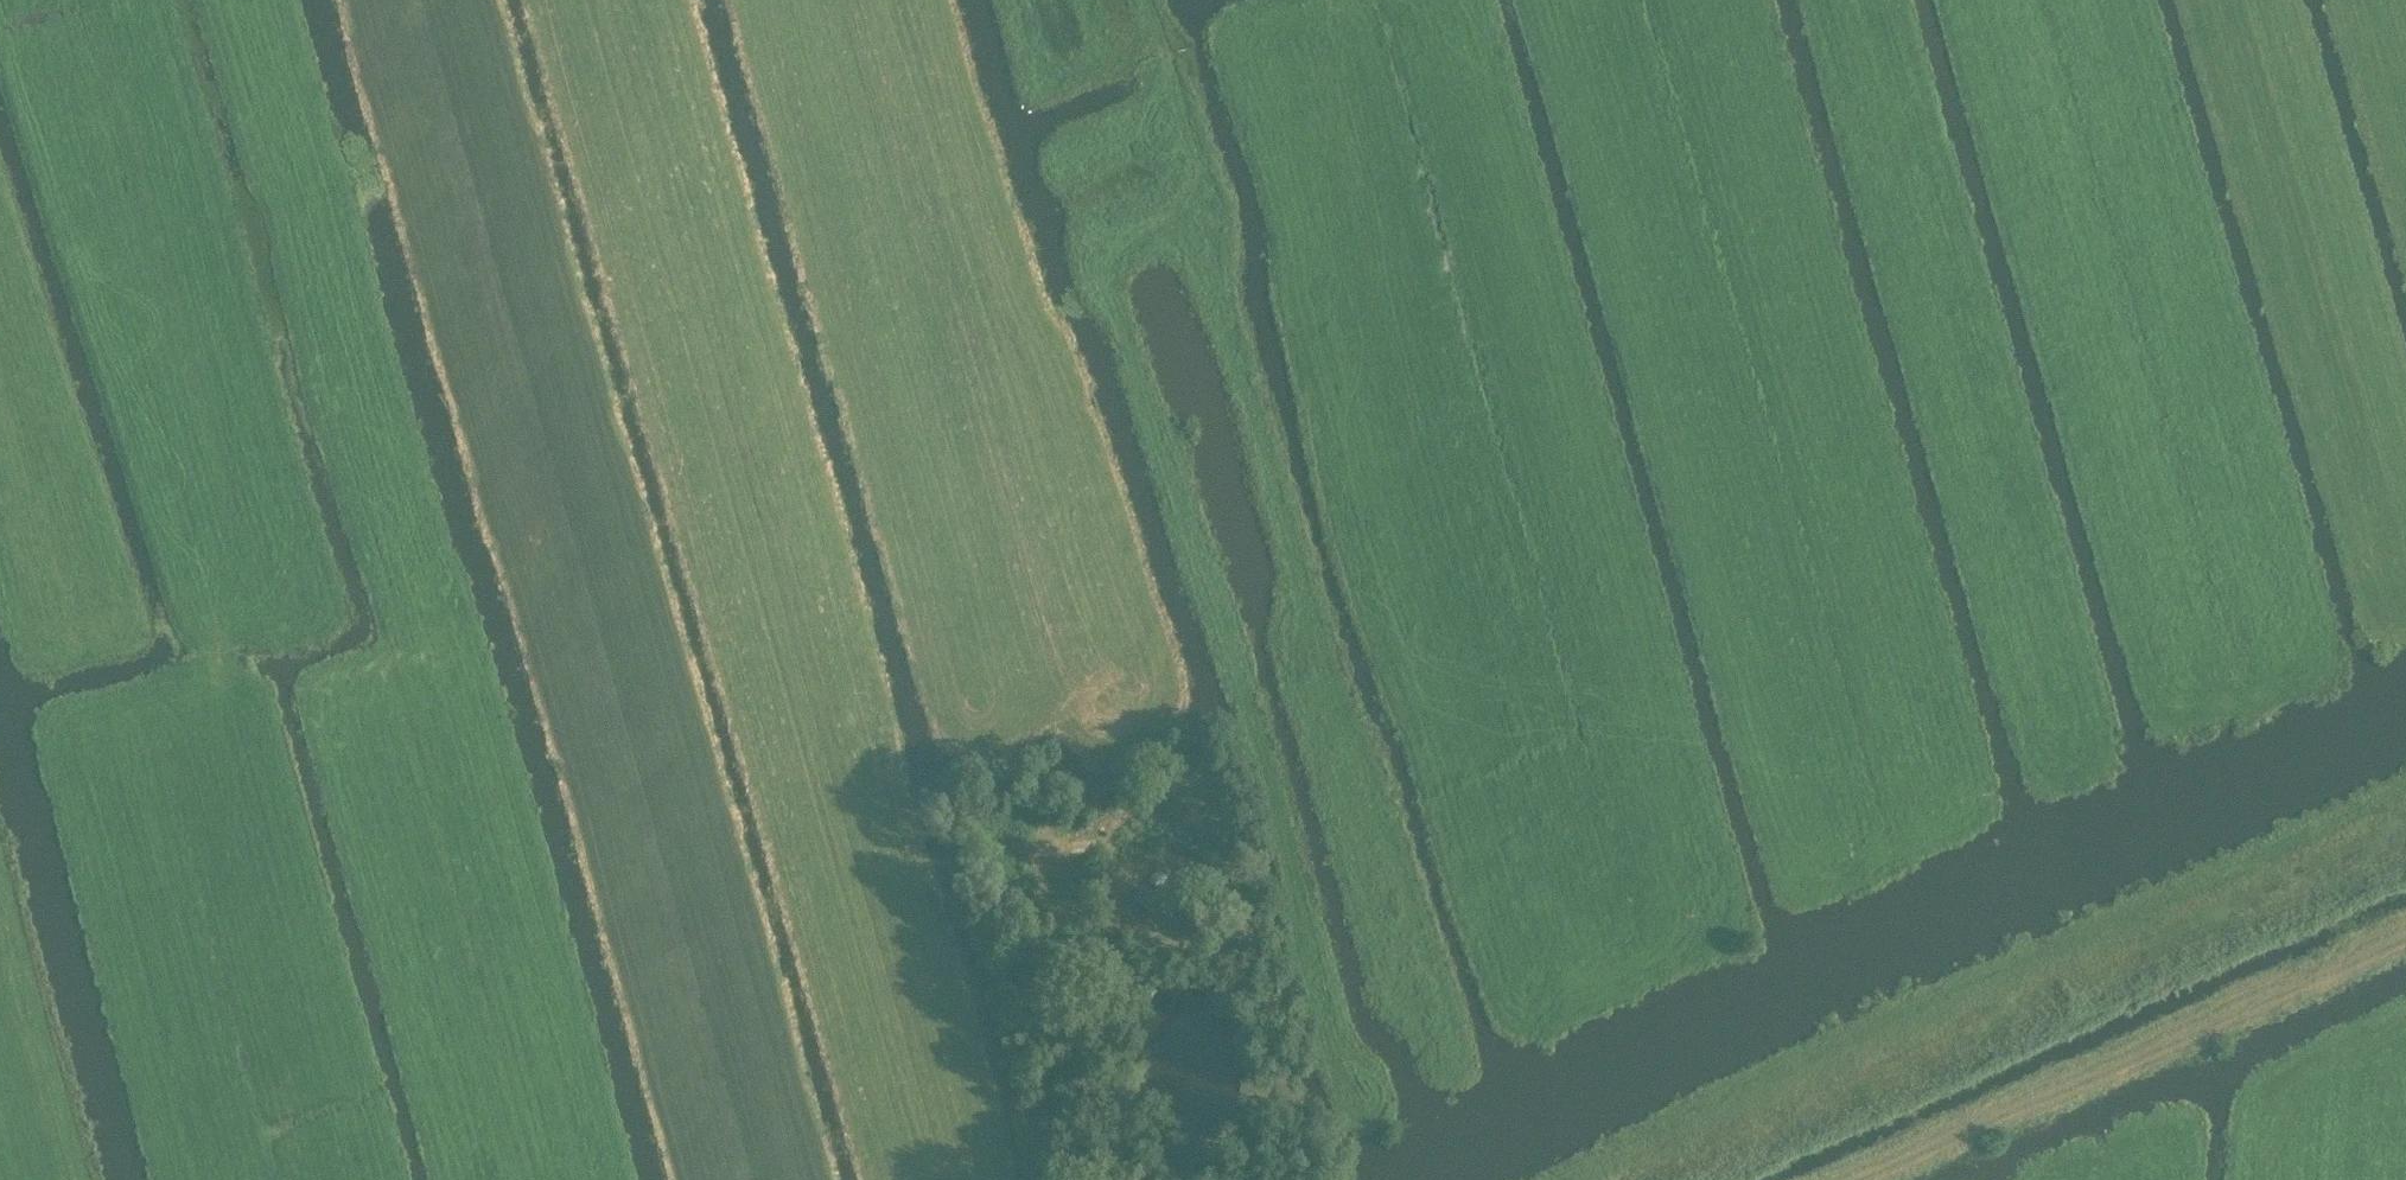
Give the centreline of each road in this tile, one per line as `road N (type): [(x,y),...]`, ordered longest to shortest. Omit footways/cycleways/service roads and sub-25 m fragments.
road 1 (track): [(1871,1179),(2405,940)]

